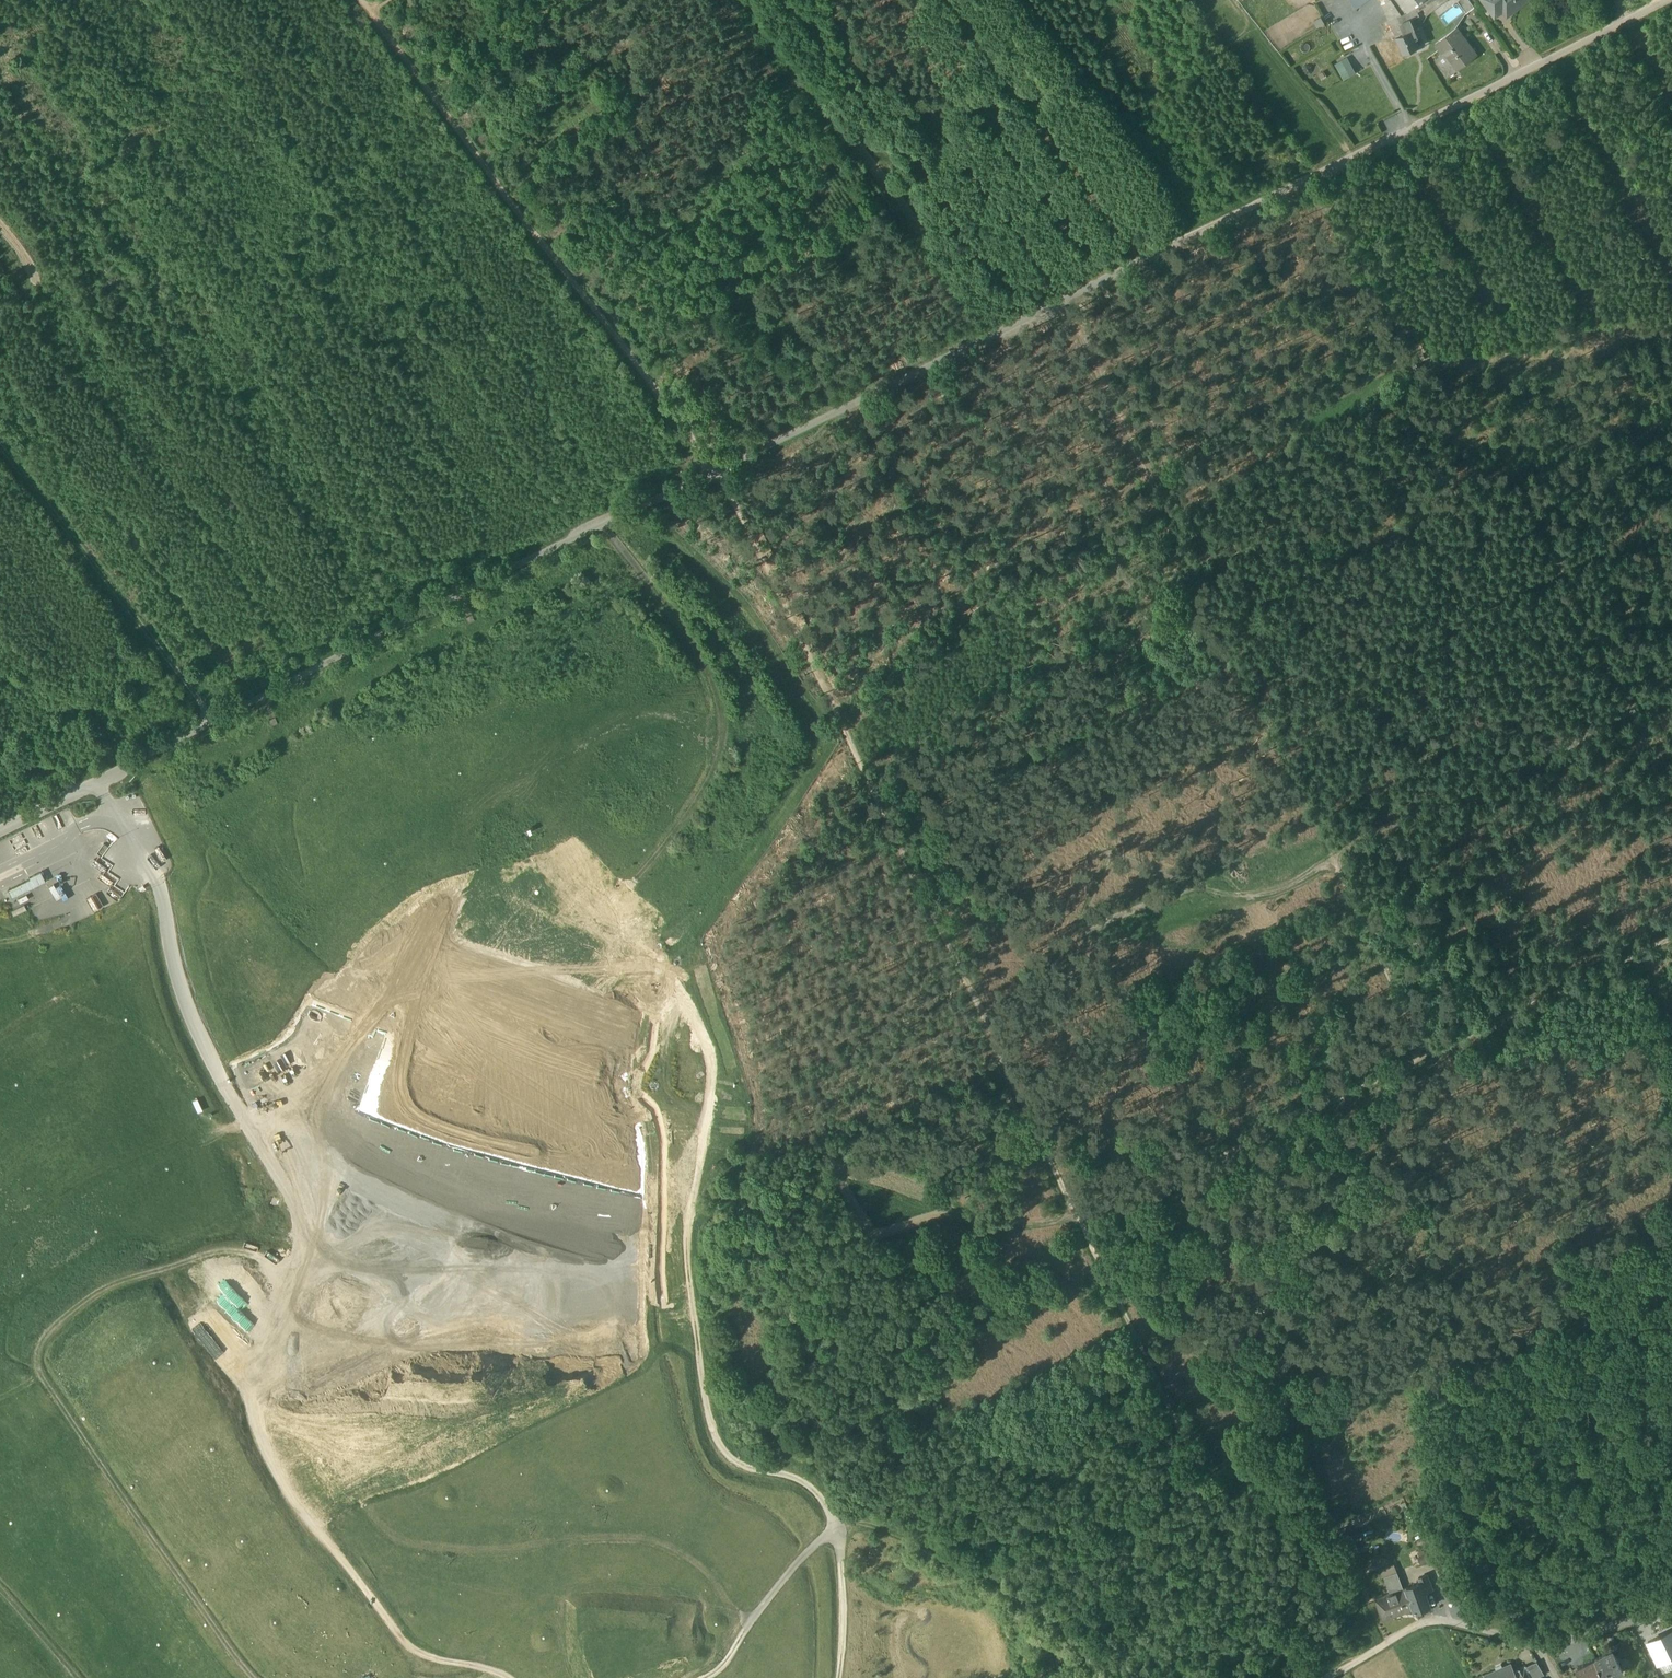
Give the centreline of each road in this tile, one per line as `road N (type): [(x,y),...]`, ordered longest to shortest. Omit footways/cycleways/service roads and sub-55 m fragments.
road 1 (track): [(602,527),(695,641),(729,715),(698,795),(609,916),(615,942),(686,996),(711,1056),(686,1244),(715,1436),(735,1460),(806,1482),(834,1514),(898,1533),(989,1578),(1061,1625),(1082,1648),(1092,1677)]
road 2 (track): [(98,782),(157,885),(180,993),(305,1232),(297,1255),(201,1257),(116,1287),(65,1311),(35,1358),(258,1677)]
road 3 (track): [(1061,303),(1406,1012),(1417,1056)]
road 4 (track): [(1077,1222),(715,473)]
road 5 (unclassified): [(715,473),(0,831)]
road 6 (track): [(1627,20),(1061,303)]
road 7 (track): [(715,473),(356,0)]
road 8 (track): [(498,1664),(406,1636),(324,1540),(273,1463),(251,1404),(297,1255)]
road 9 (track): [(1077,1222),(1298,1677)]
road 10 (track): [(1061,303),(715,473)]
road 11 (track): [(1408,1069),(1077,1222)]
road 12 (track): [(1333,863),(1278,893),(1250,894),(1218,878),(1087,926),(1115,848)]
road 13 (track): [(204,726),(201,704),(180,675),(0,453)]
road 14 (track): [(1335,866),(1348,847),(1386,826),(1519,761),(1593,740),(1629,719)]
road 15 (track): [(1671,941),(1417,1056)]
road 16 (track): [(685,1677),(738,1638),(772,1586),(836,1524)]
road 17 (track): [(834,1514),(838,1677)]
road 18 (residential): [(1383,1643),(1436,1622),(1536,1644)]
road 19 (track): [(127,829),(90,820),(46,858),(0,881)]
road 20 (residential): [(1536,1644),(1671,1613)]
road 21 (track): [(0,1588),(80,1677)]

